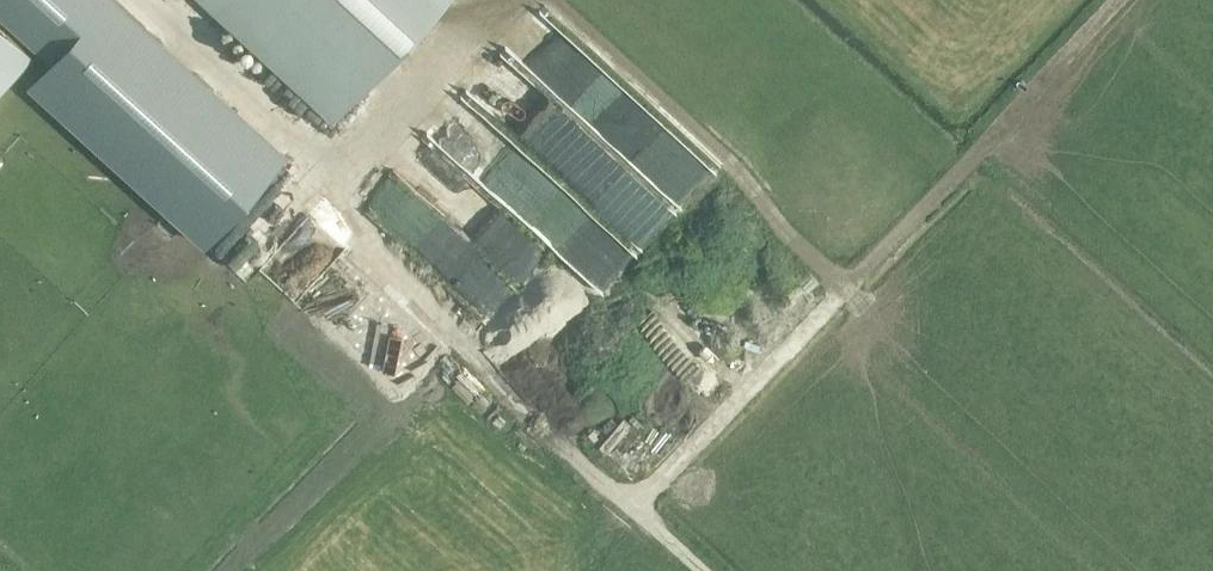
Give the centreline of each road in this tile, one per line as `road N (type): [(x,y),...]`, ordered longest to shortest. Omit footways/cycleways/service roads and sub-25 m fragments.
road 1 (track): [(1117,0),(845,292),(514,3),(475,28),(332,185)]
road 2 (track): [(632,505),(467,359),(410,273),(312,157),(136,0)]
road 3 (track): [(845,292),(632,505),(707,570)]

